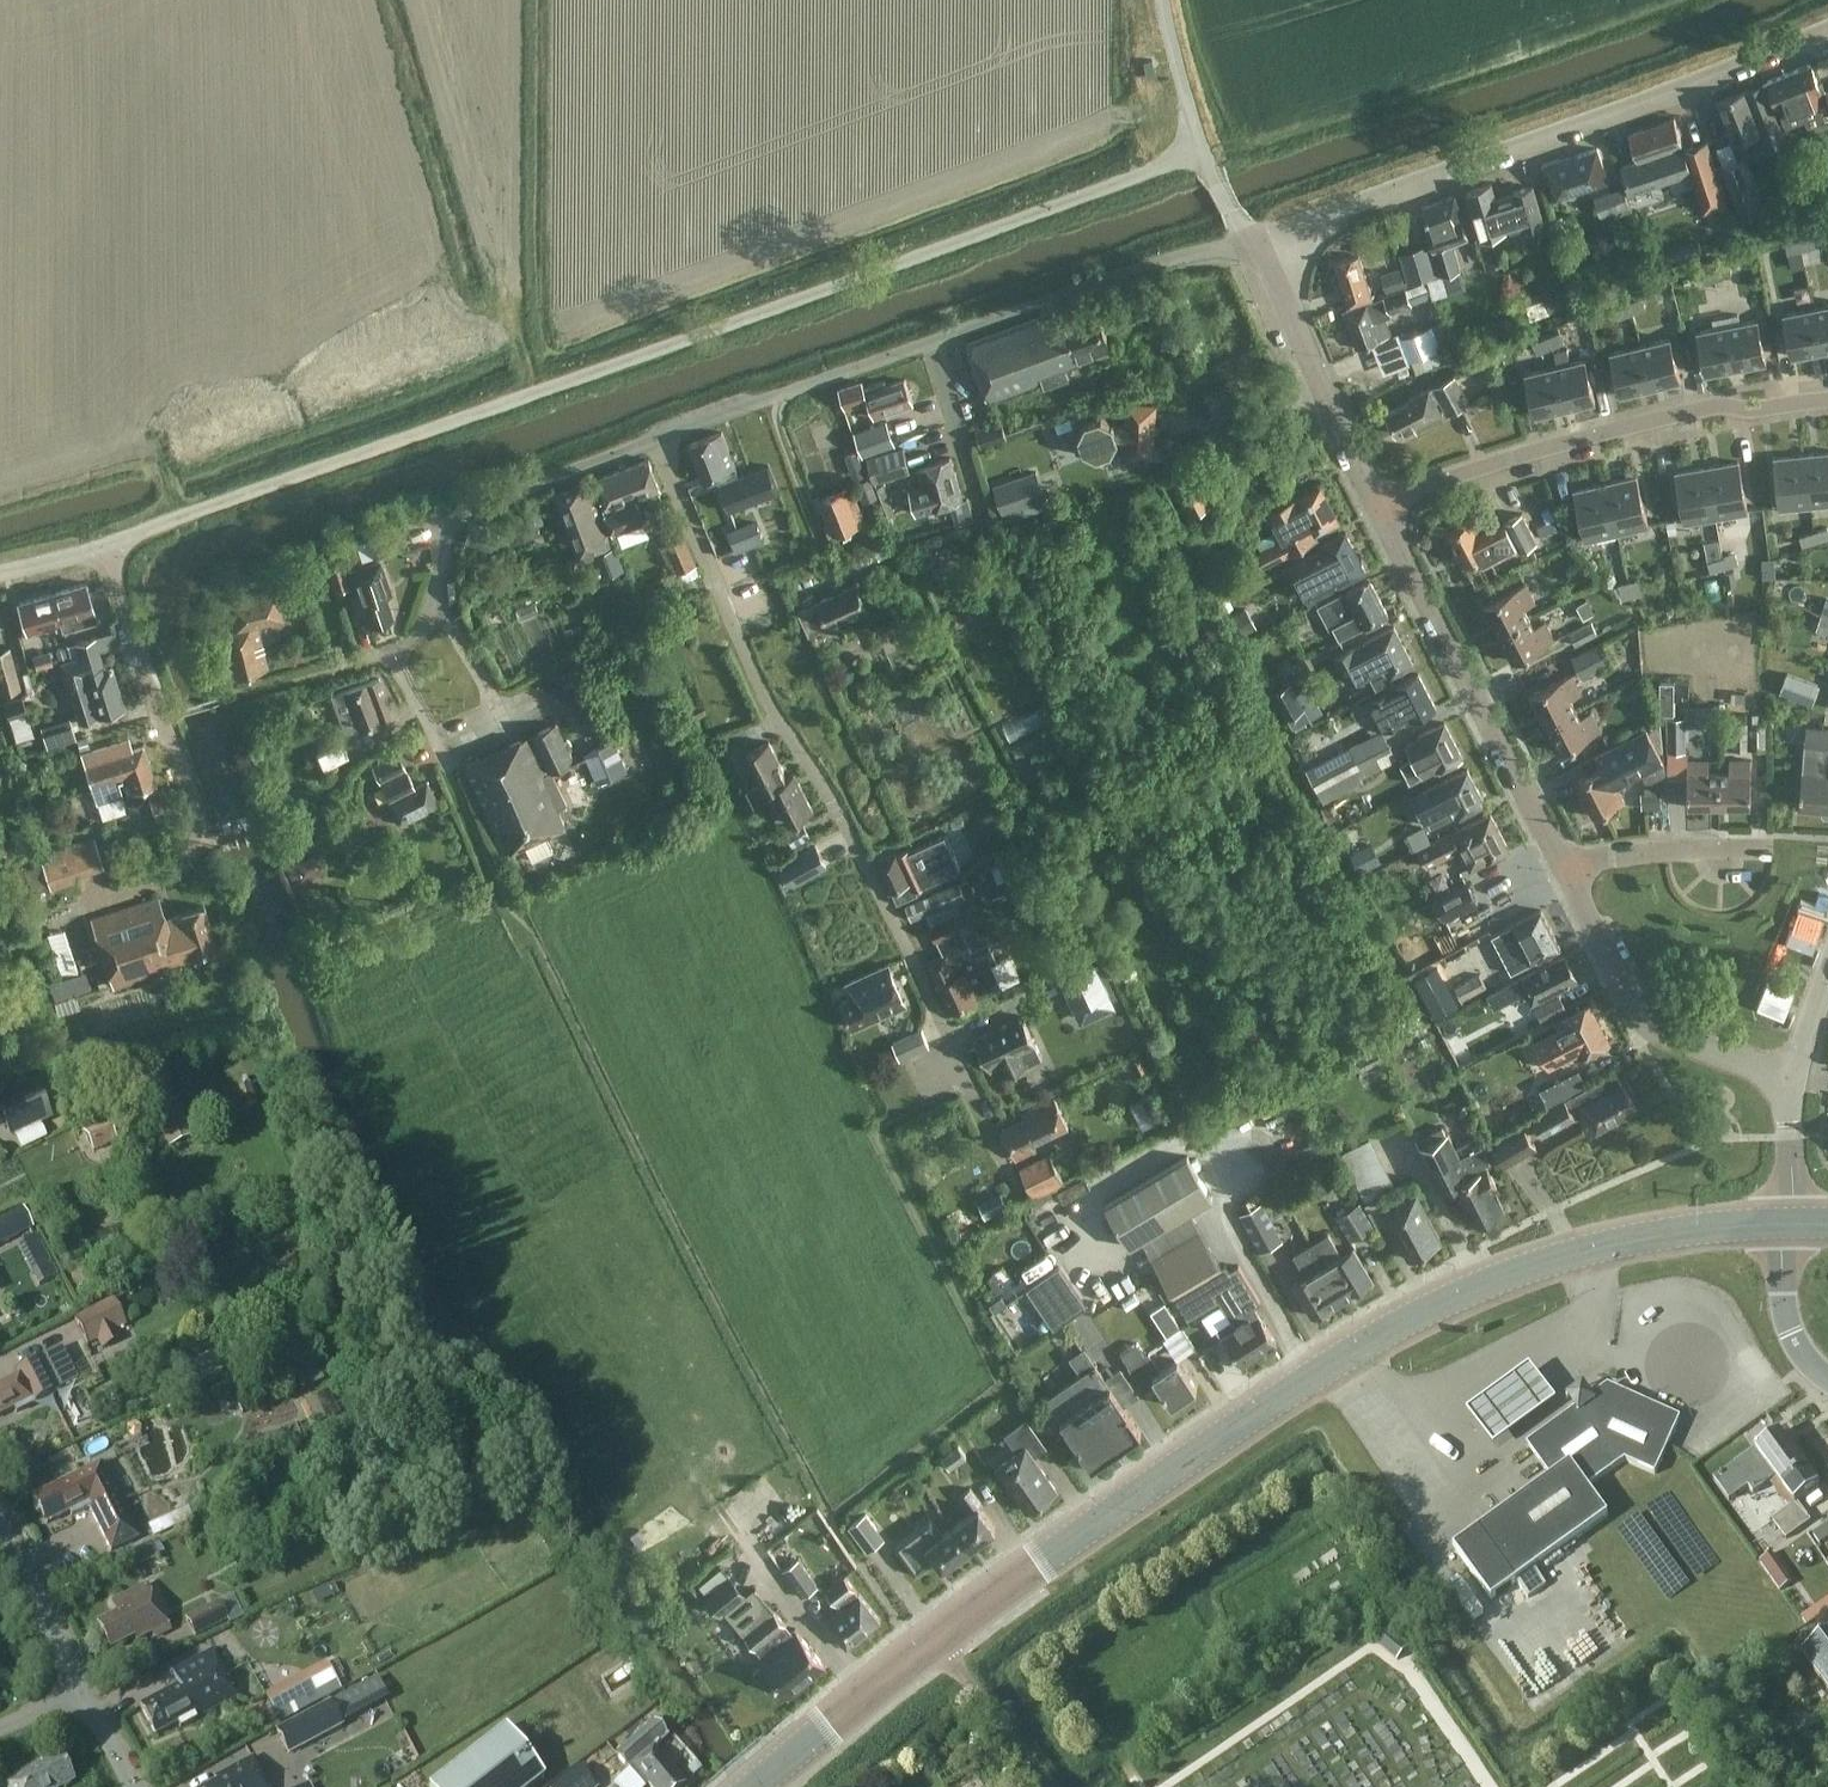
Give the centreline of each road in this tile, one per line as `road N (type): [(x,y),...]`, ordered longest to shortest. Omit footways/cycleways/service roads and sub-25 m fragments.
road 1 (residential): [(1252,240),(1199,151),(102,542)]
road 2 (primary): [(931,1643),(1331,1362),(1450,1296),(1594,1245),(1677,1229),(1791,1222)]
road 3 (residential): [(987,1119),(833,798),(757,682),(654,439)]
road 4 (residential): [(1252,240),(1153,263),(654,439)]
road 5 (residential): [(1827,28),(1252,240)]
road 6 (residential): [(654,439),(453,518),(429,617),(391,652),(447,771)]
road 7 (residential): [(1827,399),(1716,405),(1524,453),(1377,507)]
road 8 (residential): [(1562,863),(1377,507)]
road 9 (residential): [(1790,1079),(1667,1037),(1643,1021),(1562,863)]
road 10 (residential): [(1377,507),(1252,240)]
road 11 (primary): [(761,1786),(931,1643)]
road 12 (residential): [(1562,863),(1683,847),(1767,846)]
road 13 (residential): [(102,542),(163,719)]
road 14 (unclassified): [(1045,1786),(931,1643)]
road 15 (residential): [(83,1698),(0,1538)]
road 16 (residential): [(166,879),(200,839),(163,719)]
road 17 (tertiary): [(1827,1381),(1794,1339),(1791,1222)]
road 18 (unclassified): [(1791,1222),(1790,1079)]
road 19 (unclassified): [(1790,1079),(1827,961)]

